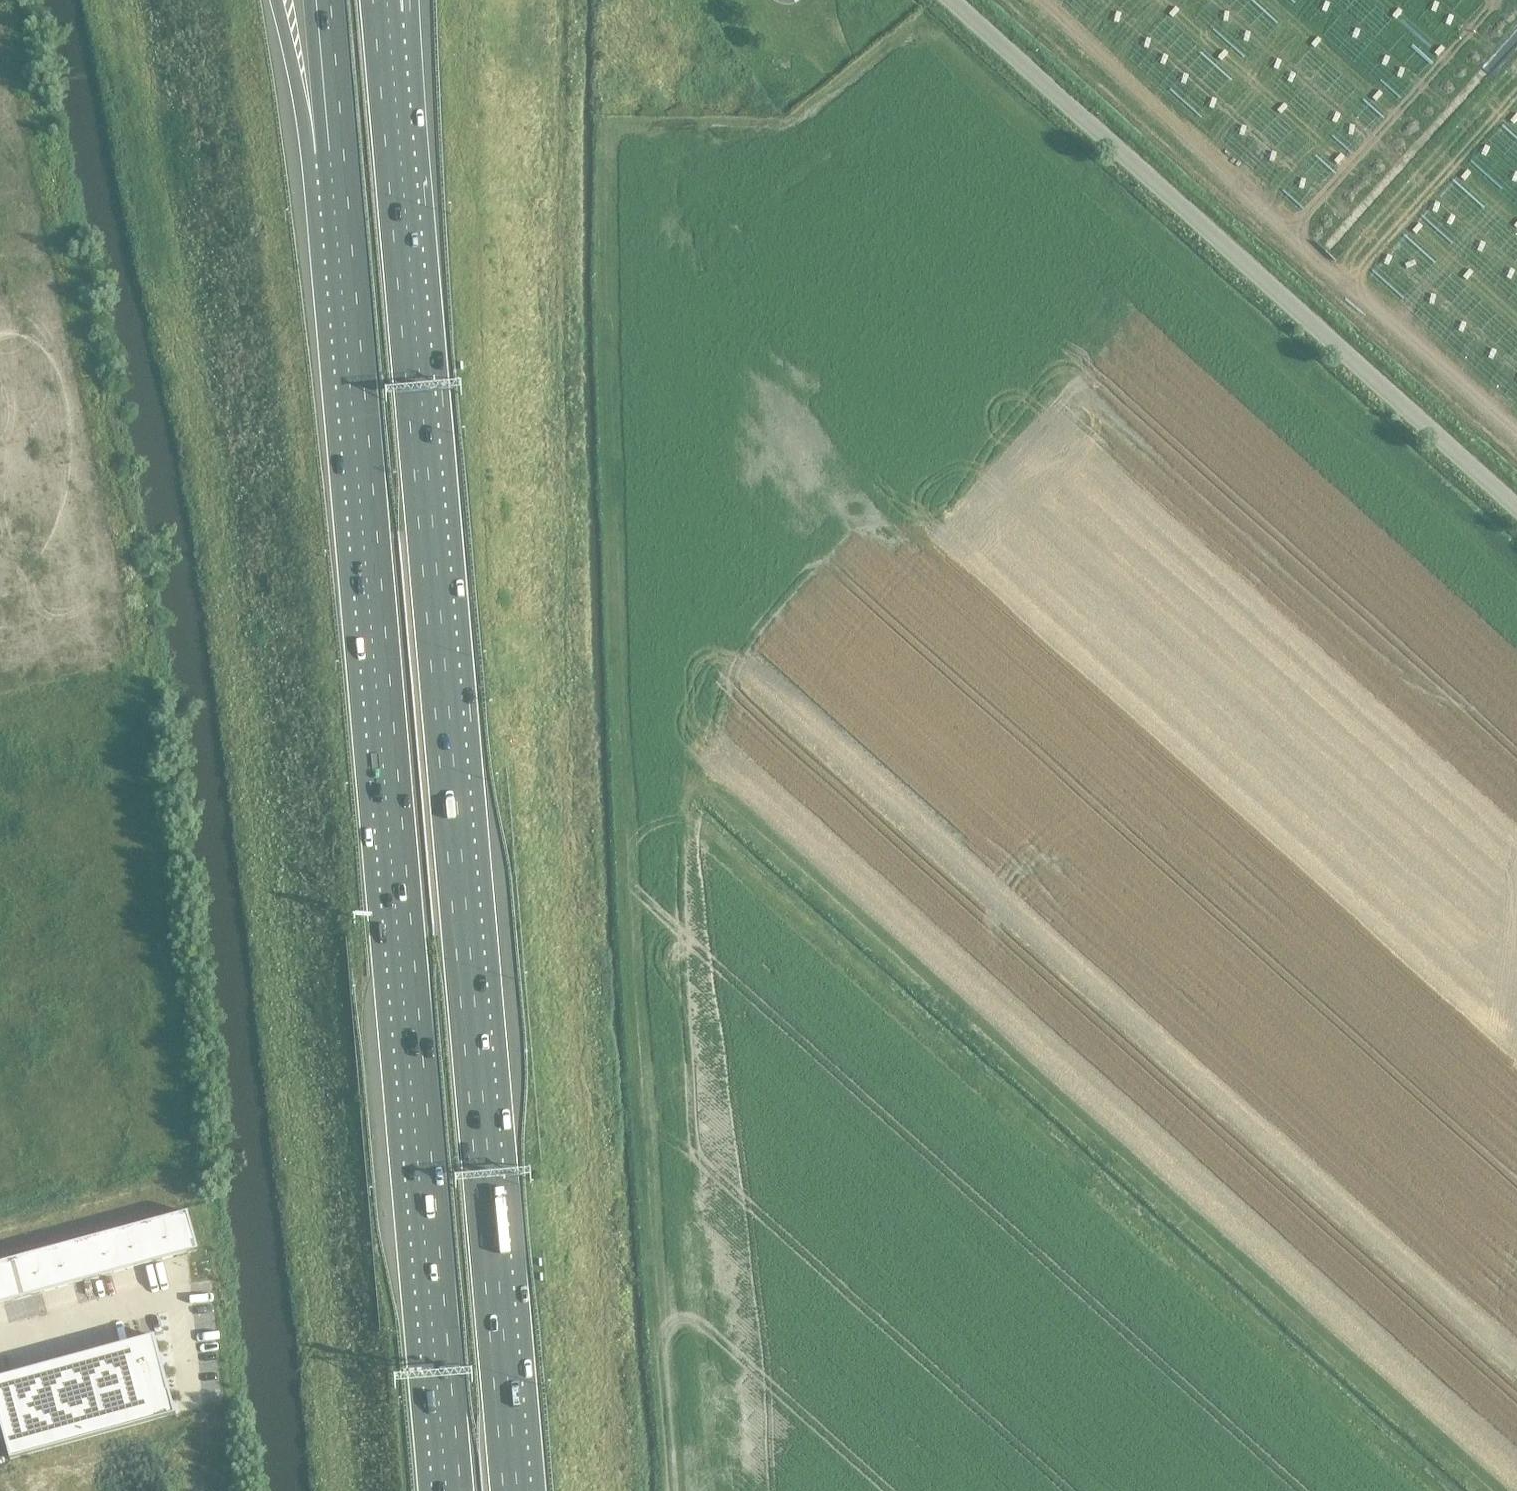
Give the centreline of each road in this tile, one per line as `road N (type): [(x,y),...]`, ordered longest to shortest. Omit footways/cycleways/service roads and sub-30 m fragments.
road 1 (motorway): [(513,1490),(388,12)]
road 2 (motorway): [(337,151),(454,1490)]
road 3 (tertiary): [(1516,505),(950,0)]
road 4 (motorway): [(276,0),(337,151)]
road 5 (motorway): [(323,0),(337,151)]

